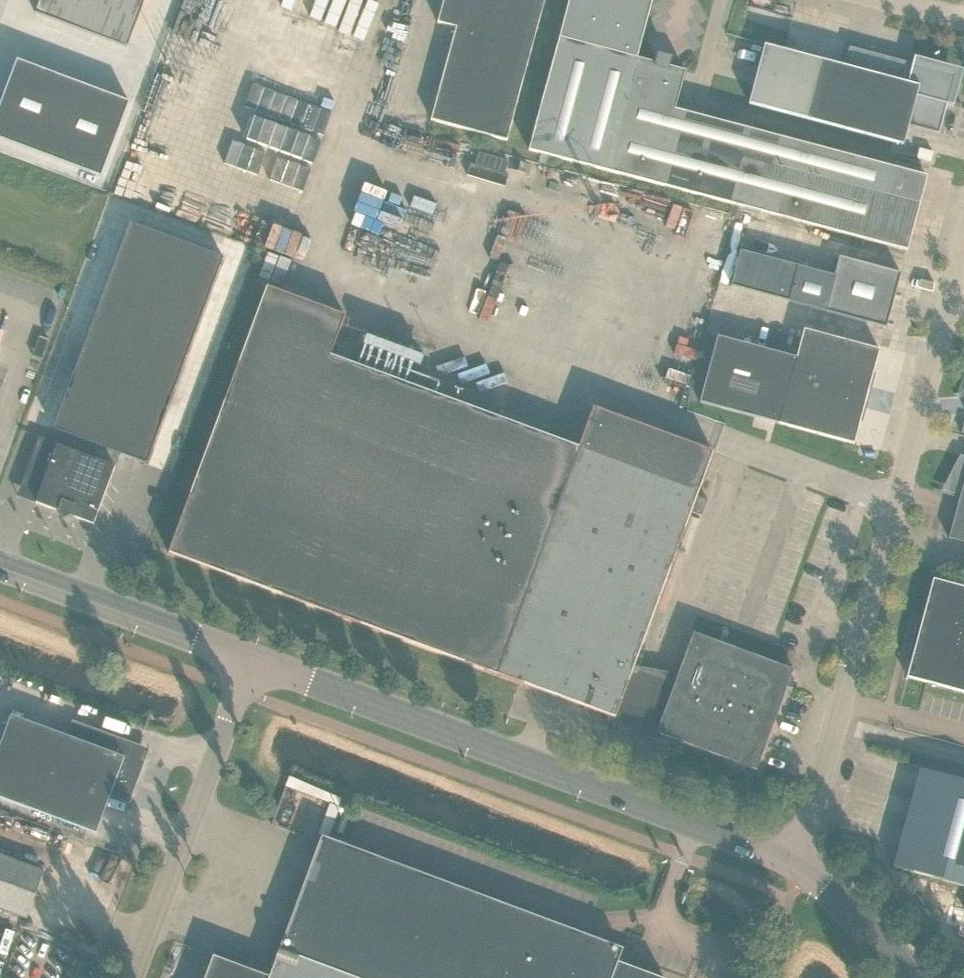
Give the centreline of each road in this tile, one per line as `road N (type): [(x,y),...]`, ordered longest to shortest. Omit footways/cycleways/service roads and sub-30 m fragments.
road 1 (unclassified): [(793,861),(963,245)]
road 2 (tertiary): [(793,861),(248,659)]
road 3 (unclassified): [(130,977),(248,659)]
road 4 (tertiary): [(248,659),(0,566)]
road 5 (tertiary): [(911,977),(793,861)]

